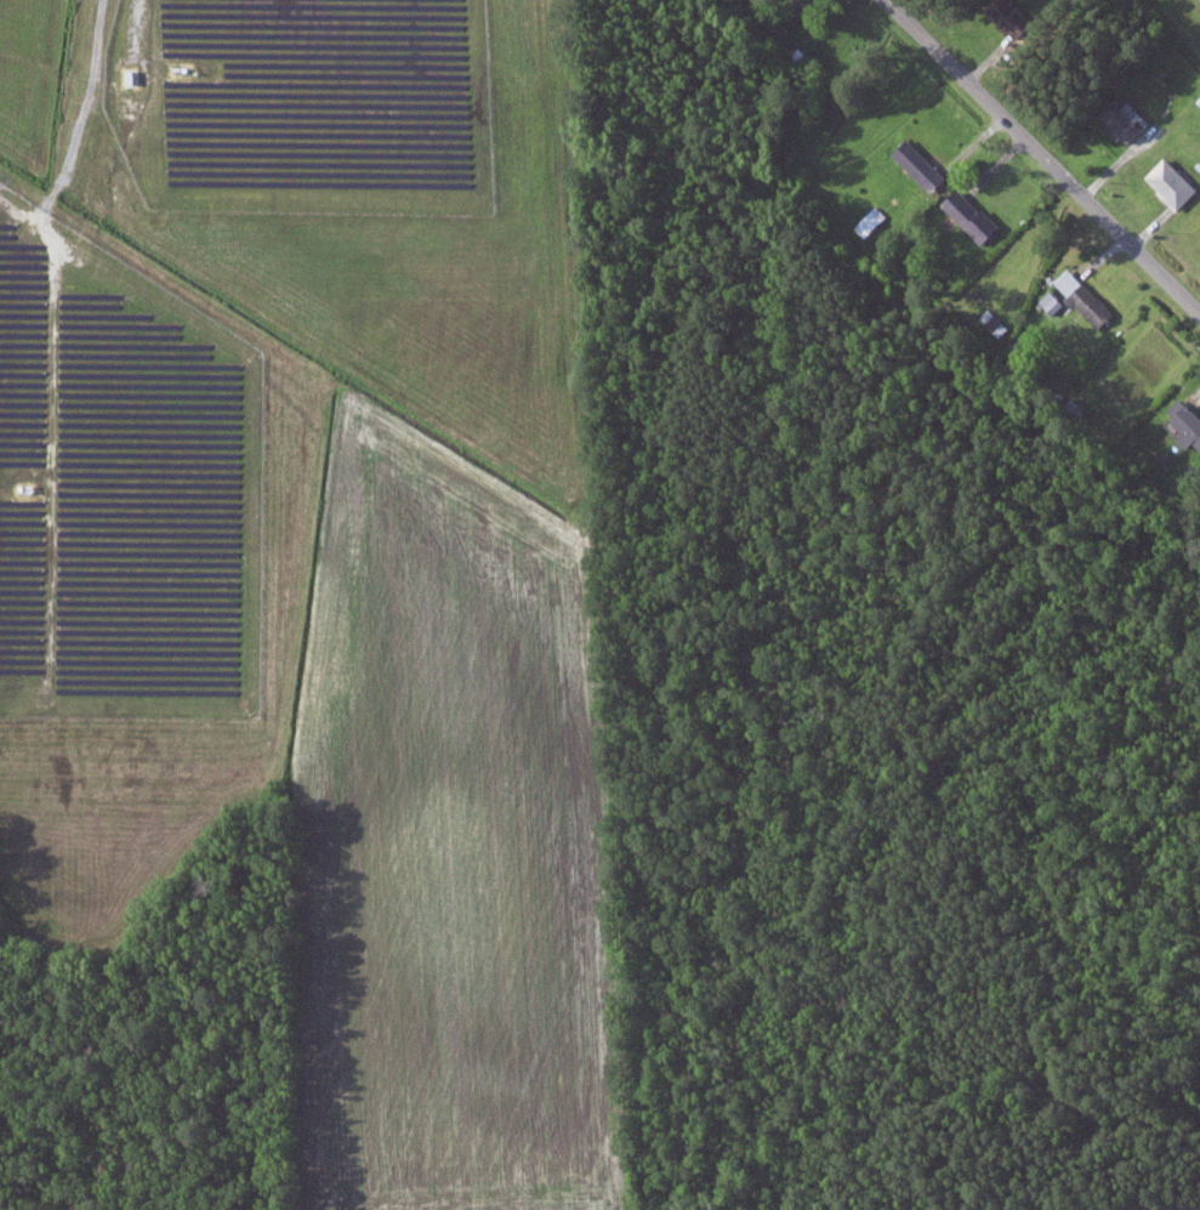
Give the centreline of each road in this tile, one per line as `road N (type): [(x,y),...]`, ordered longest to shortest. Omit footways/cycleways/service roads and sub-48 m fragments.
road 1 (residential): [(891,0),(1199,311)]

